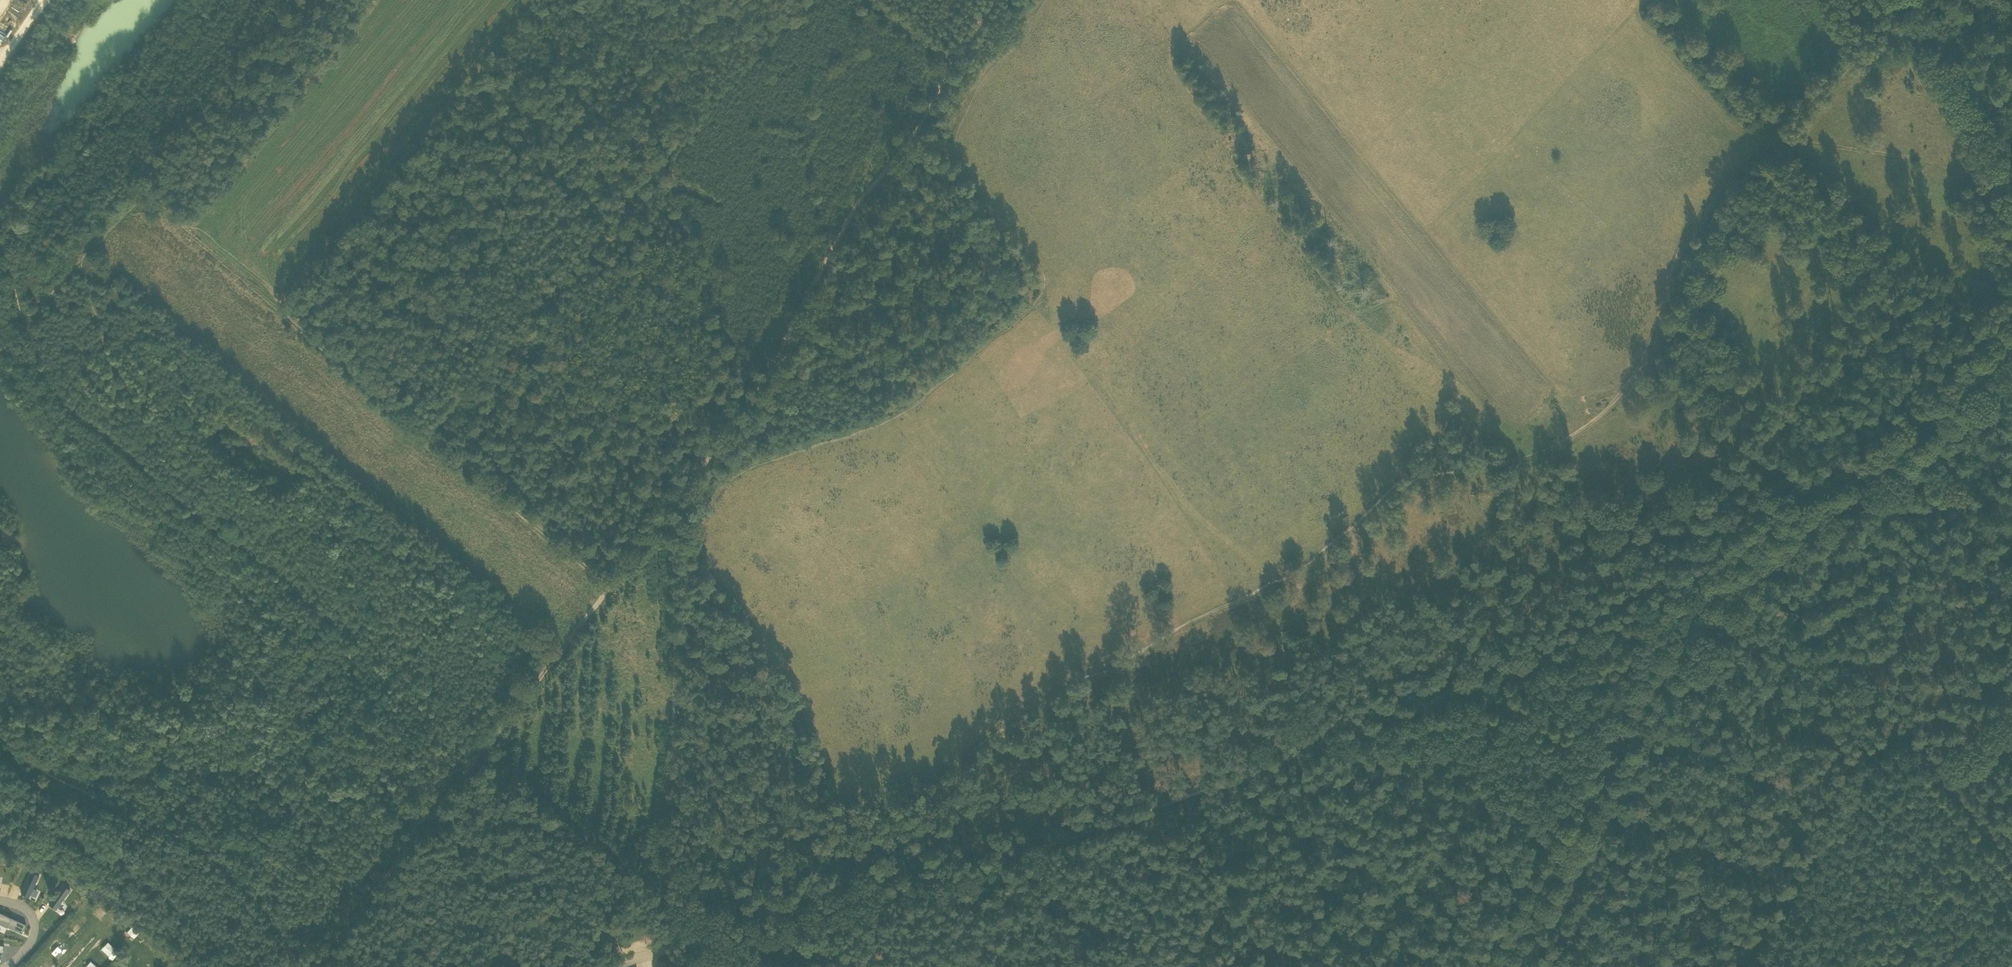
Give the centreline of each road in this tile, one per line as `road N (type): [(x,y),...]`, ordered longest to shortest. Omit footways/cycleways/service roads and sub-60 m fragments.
road 1 (track): [(27,317),(63,405),(107,428),(267,559),(334,625),(348,656),(330,718),(273,785),(238,795),(117,772),(82,791)]
road 2 (track): [(1336,729),(1002,859),(942,867),(739,936)]
road 3 (track): [(2011,872),(1894,737),(1753,935),(1572,836)]
road 4 (track): [(1004,0),(849,213),(757,399),(670,512)]
road 5 (track): [(149,201),(612,586)]
road 6 (track): [(317,966),(670,512)]
road 7 (track): [(670,512),(669,872),(676,956)]
road 8 (track): [(1707,588),(1500,966)]
road 9 (track): [(2011,336),(1755,569),(1707,588)]
road 10 (track): [(1707,588),(1336,729)]
road 11 (track): [(1899,6),(2011,199)]

